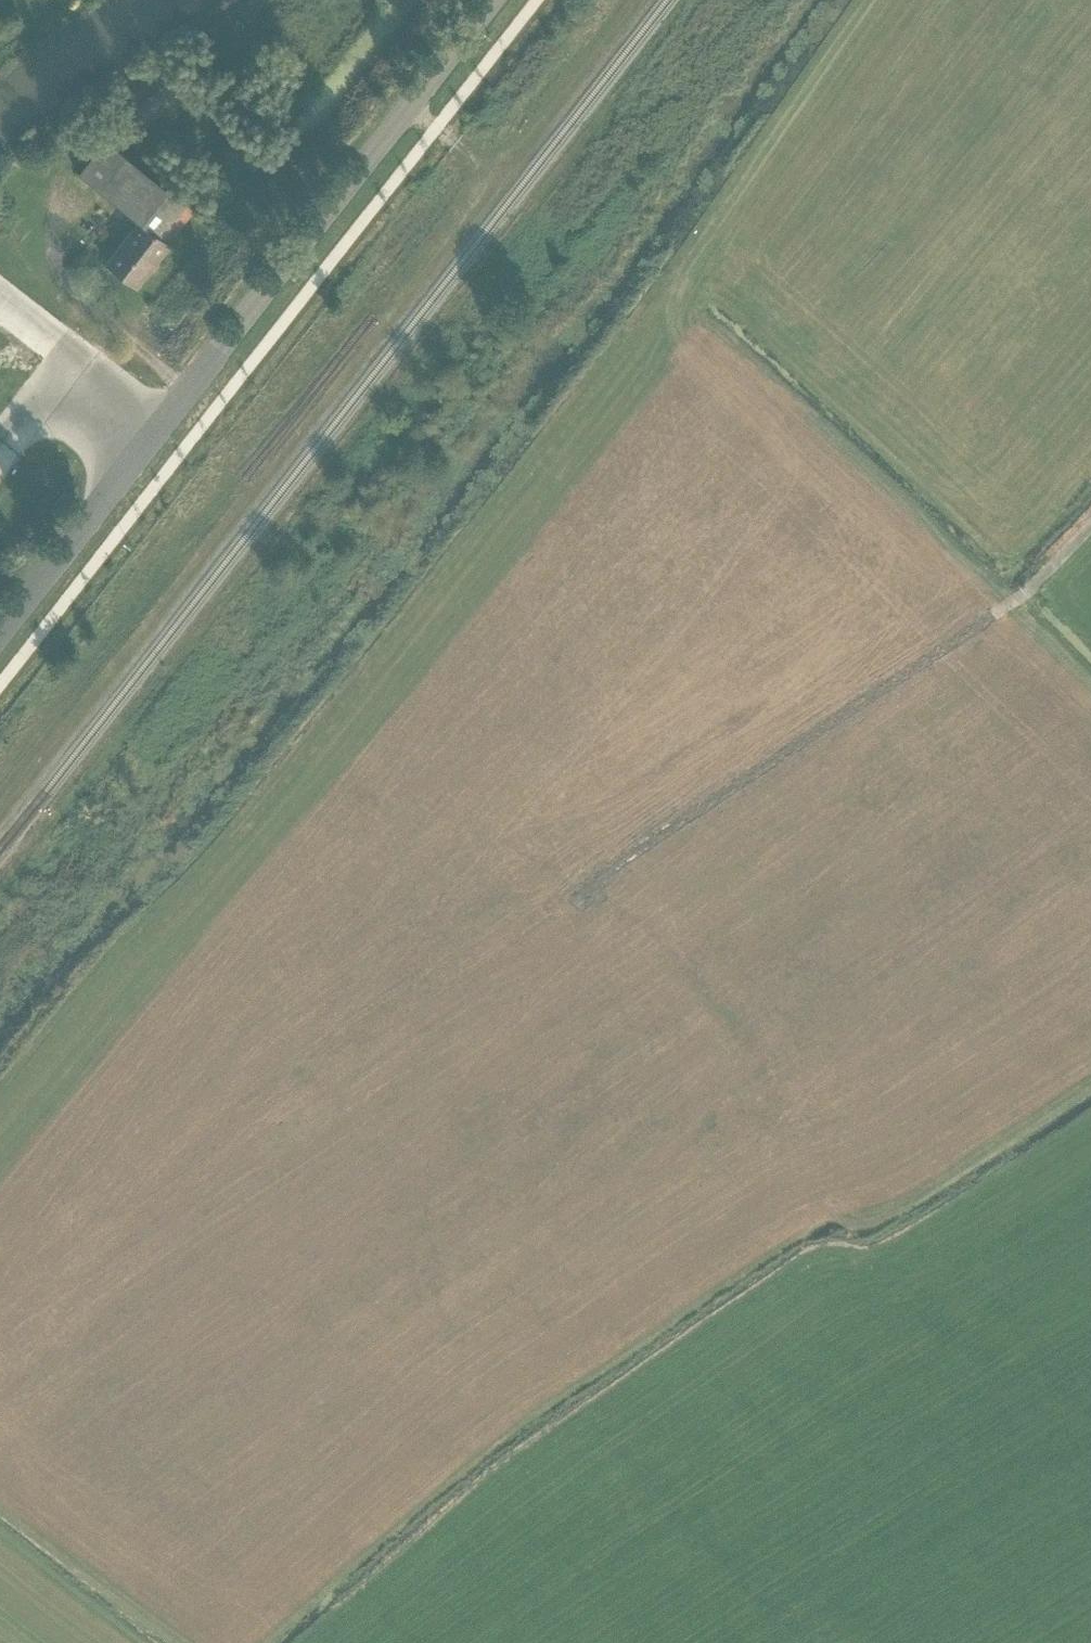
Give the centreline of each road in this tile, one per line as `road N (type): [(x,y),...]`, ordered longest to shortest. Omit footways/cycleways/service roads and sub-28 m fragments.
road 1 (tertiary): [(0,628),(492,0)]

